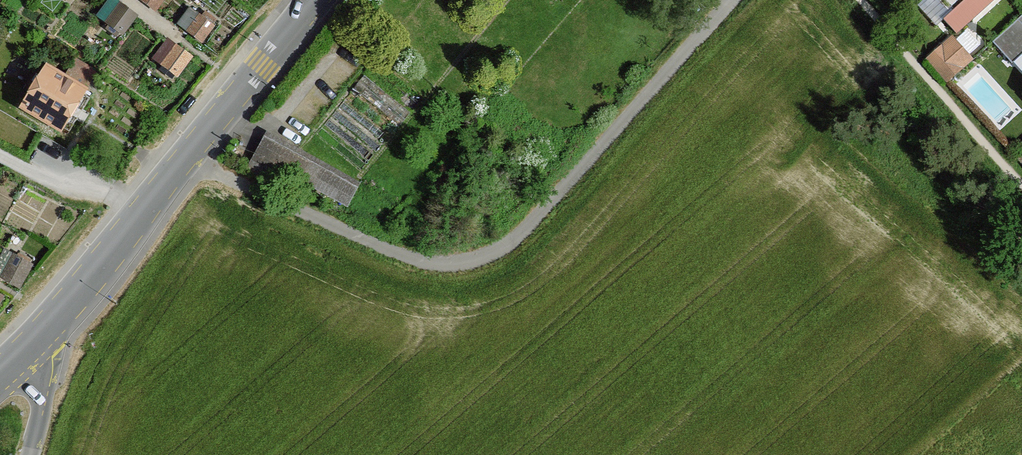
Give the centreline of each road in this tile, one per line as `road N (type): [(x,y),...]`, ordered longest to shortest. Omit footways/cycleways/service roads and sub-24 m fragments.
road 1 (track): [(732,0),(540,215),(475,260),(446,264),(395,252),(187,158)]
road 2 (tertiary): [(40,338),(317,0)]

